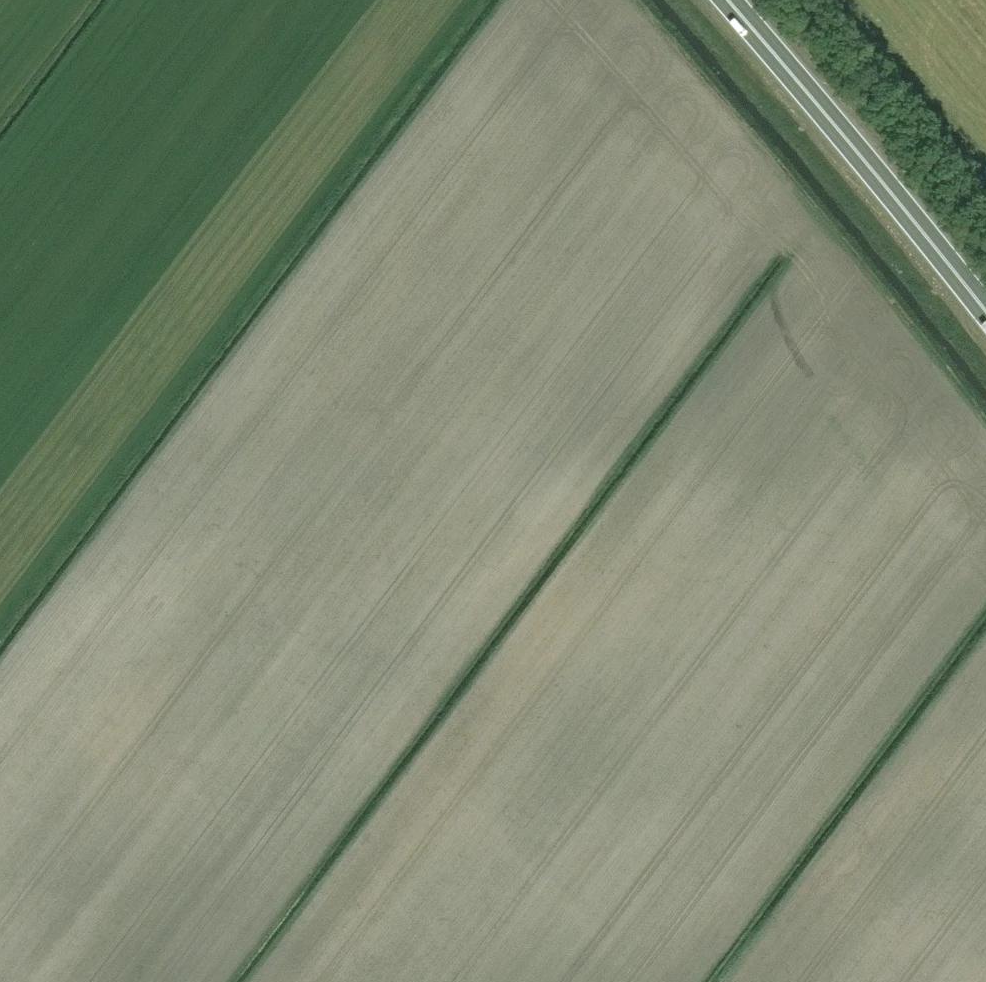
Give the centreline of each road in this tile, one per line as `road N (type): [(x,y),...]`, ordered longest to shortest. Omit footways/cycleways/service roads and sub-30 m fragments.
road 1 (trunk): [(985,317),(728,0)]

